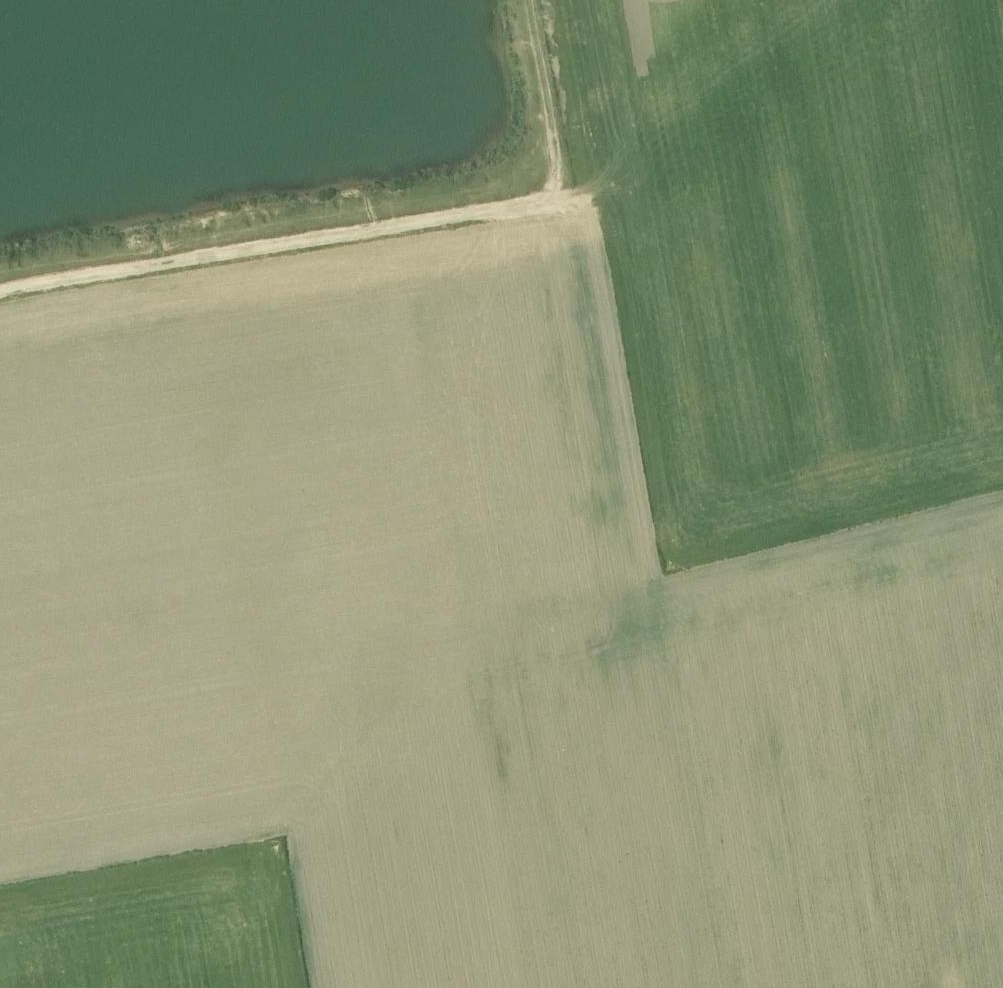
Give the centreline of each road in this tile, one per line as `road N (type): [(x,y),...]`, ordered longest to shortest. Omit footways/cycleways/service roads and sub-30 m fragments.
road 1 (track): [(0,298),(558,211)]

